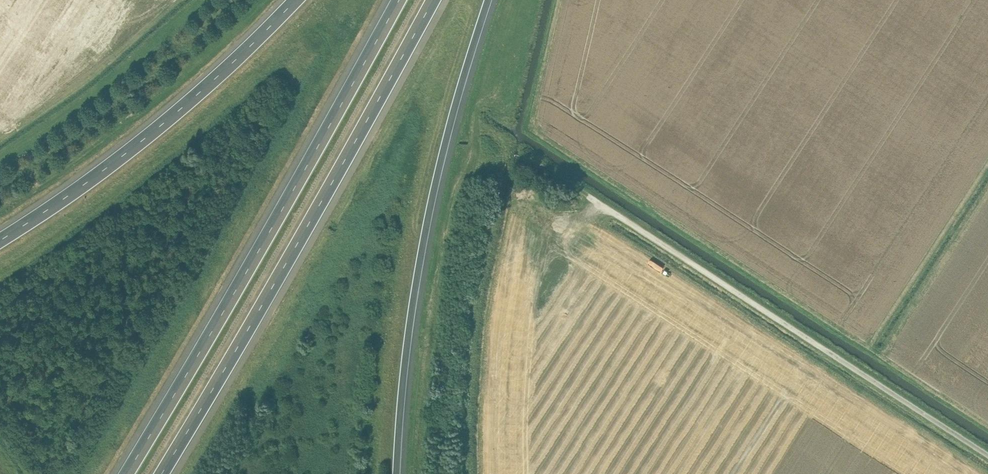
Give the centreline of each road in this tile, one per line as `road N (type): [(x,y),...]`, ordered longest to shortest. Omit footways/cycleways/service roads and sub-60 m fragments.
road 1 (motorway): [(398,0),(126,473)]
road 2 (motorway): [(161,473),(433,0)]
road 3 (motorway): [(396,473),(420,260),(488,0)]
road 4 (motorway): [(296,0),(189,103),(0,241)]

